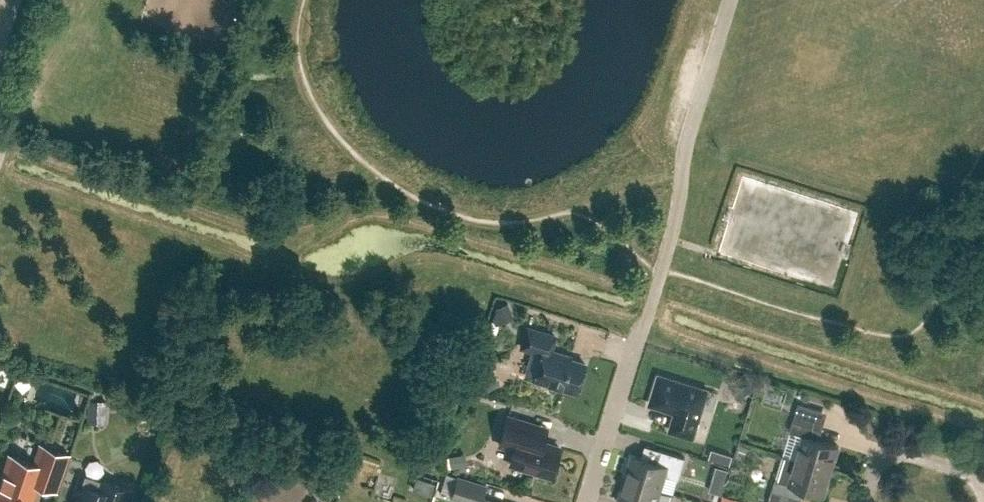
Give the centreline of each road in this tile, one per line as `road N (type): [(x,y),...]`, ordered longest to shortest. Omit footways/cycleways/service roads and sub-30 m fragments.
road 1 (residential): [(587,501),(681,175)]
road 2 (residential): [(981,501),(970,478),(918,461),(893,461),(869,501)]
road 3 (track): [(0,145),(27,91),(74,66),(92,43)]

